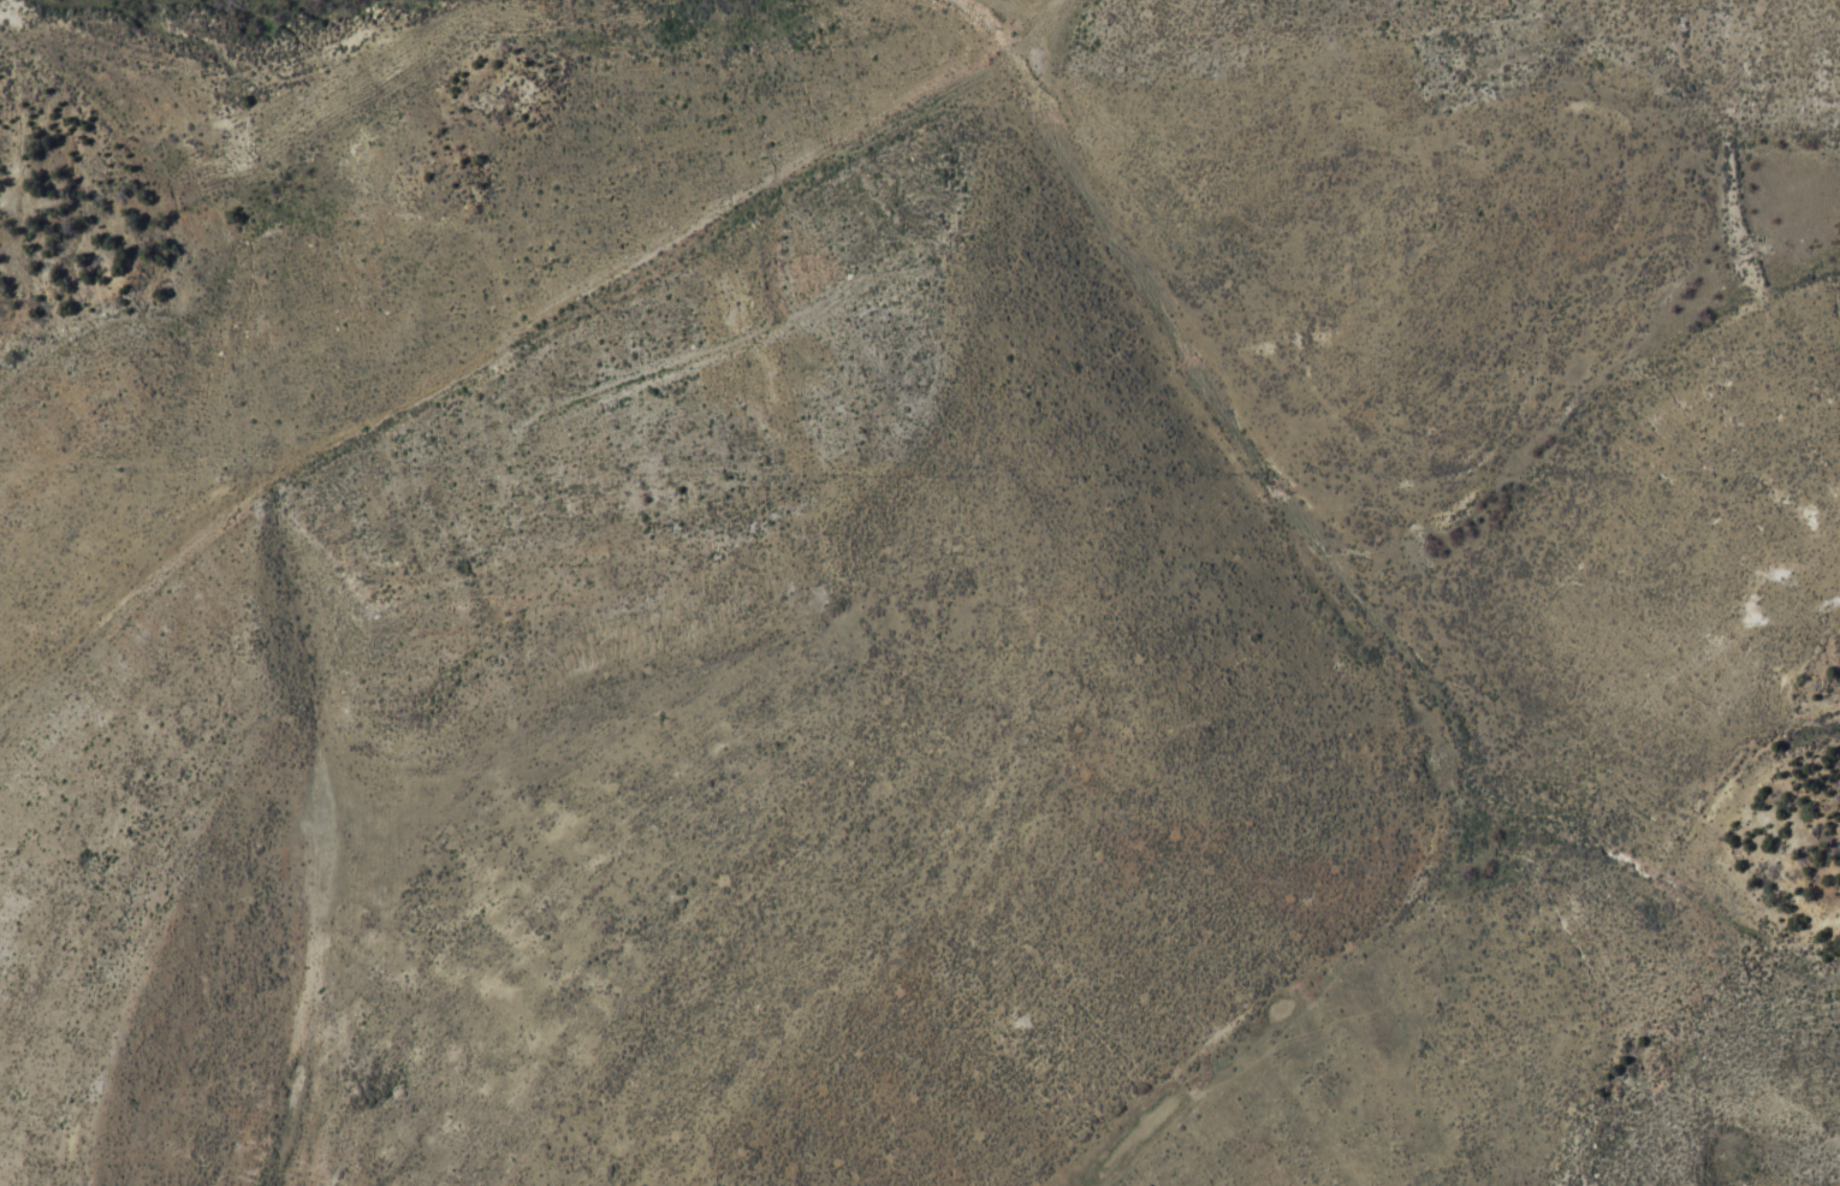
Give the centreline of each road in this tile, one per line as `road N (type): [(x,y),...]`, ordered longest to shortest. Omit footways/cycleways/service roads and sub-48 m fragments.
road 1 (track): [(66,640),(261,474),(1017,36)]

